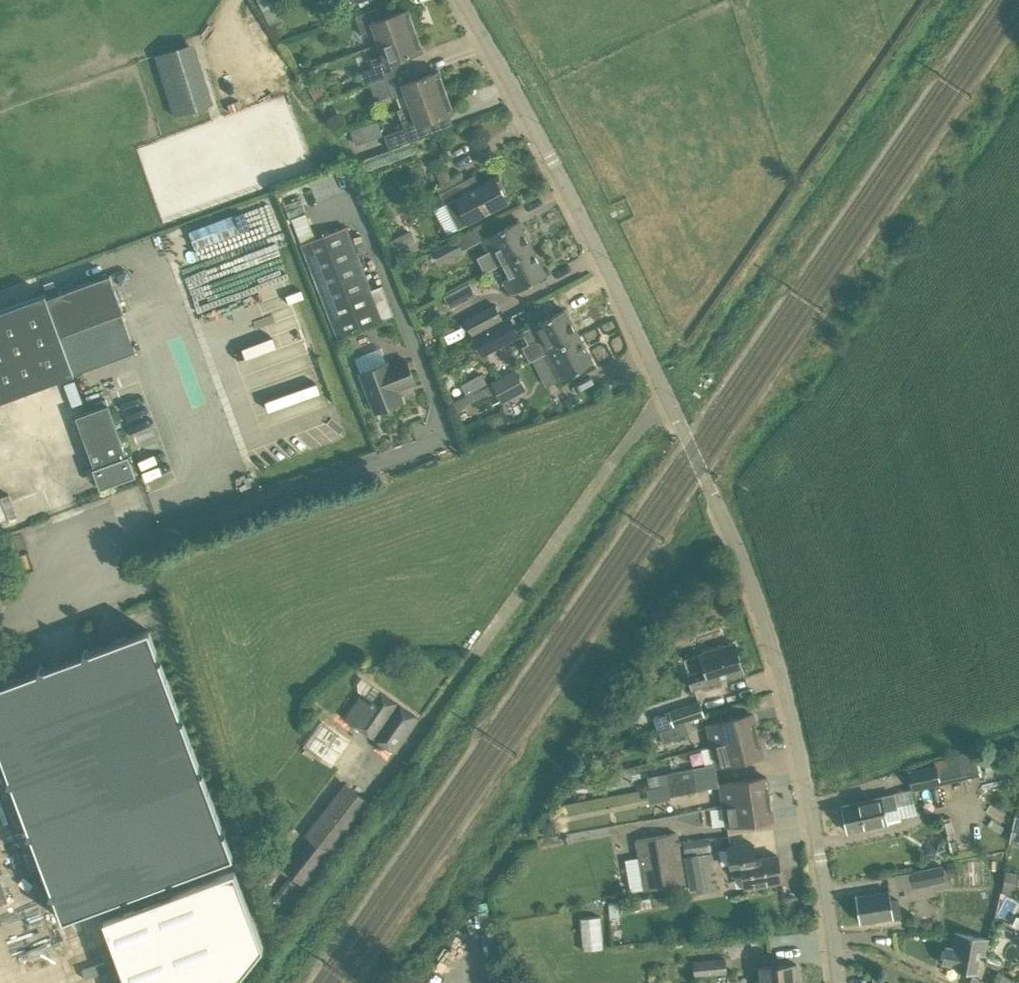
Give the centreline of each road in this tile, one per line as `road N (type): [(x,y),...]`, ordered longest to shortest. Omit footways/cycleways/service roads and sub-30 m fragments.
road 1 (residential): [(838,982),(795,735),(765,613),(616,289),(462,0)]
road 2 (unclassified): [(76,525),(101,592),(0,630)]

